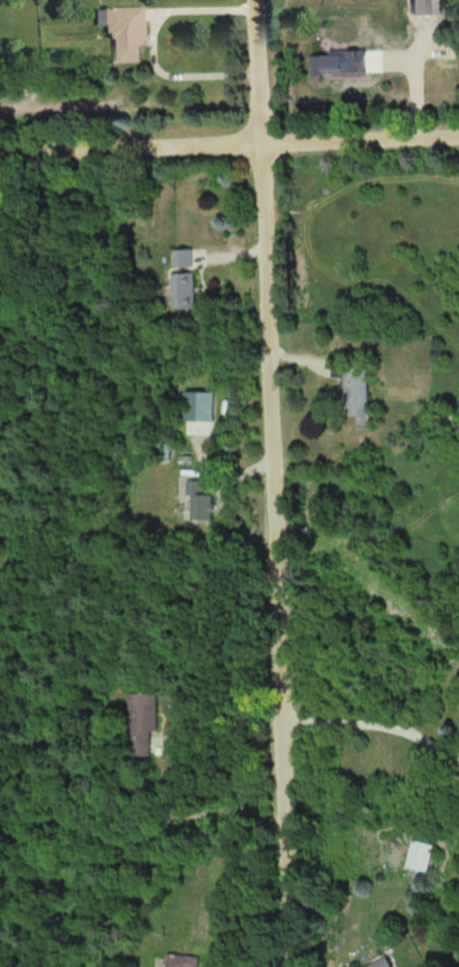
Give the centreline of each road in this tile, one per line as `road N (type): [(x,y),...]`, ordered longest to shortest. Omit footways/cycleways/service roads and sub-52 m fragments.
road 1 (residential): [(296,966),(260,0)]
road 2 (residential): [(0,147),(458,132)]

